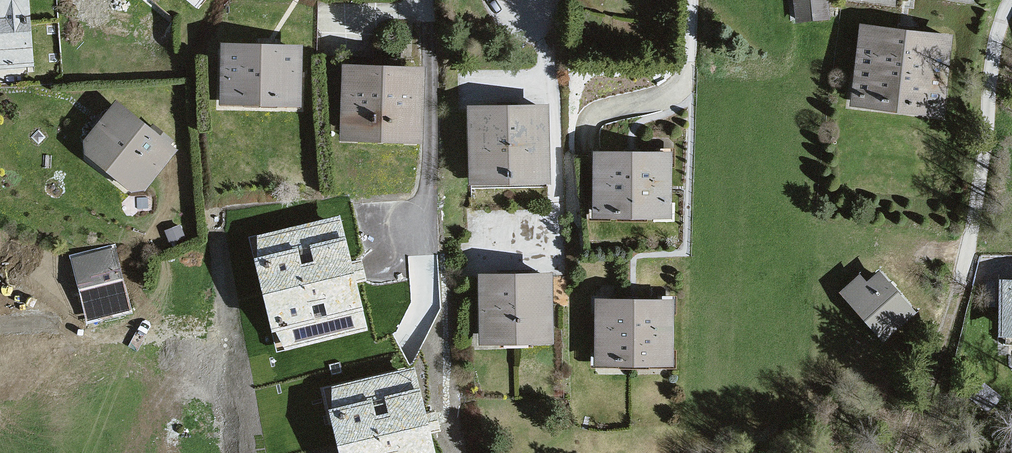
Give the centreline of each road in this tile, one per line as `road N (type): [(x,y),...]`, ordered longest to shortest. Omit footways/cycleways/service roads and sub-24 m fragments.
road 1 (track): [(965,287),(938,395),(906,452)]

